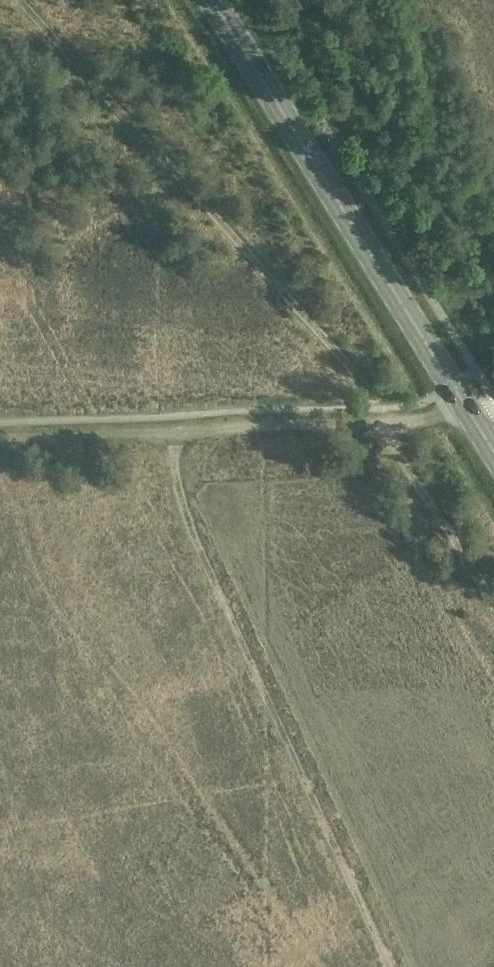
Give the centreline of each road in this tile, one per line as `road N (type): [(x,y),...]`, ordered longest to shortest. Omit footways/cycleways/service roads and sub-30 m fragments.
road 1 (track): [(388,966),(208,568),(178,487),(175,431)]
road 2 (track): [(385,411),(17,0)]
road 3 (primary): [(478,431),(210,0)]
road 4 (track): [(493,605),(381,424)]
road 5 (track): [(175,431),(381,424)]
road 6 (track): [(0,438),(175,431)]

